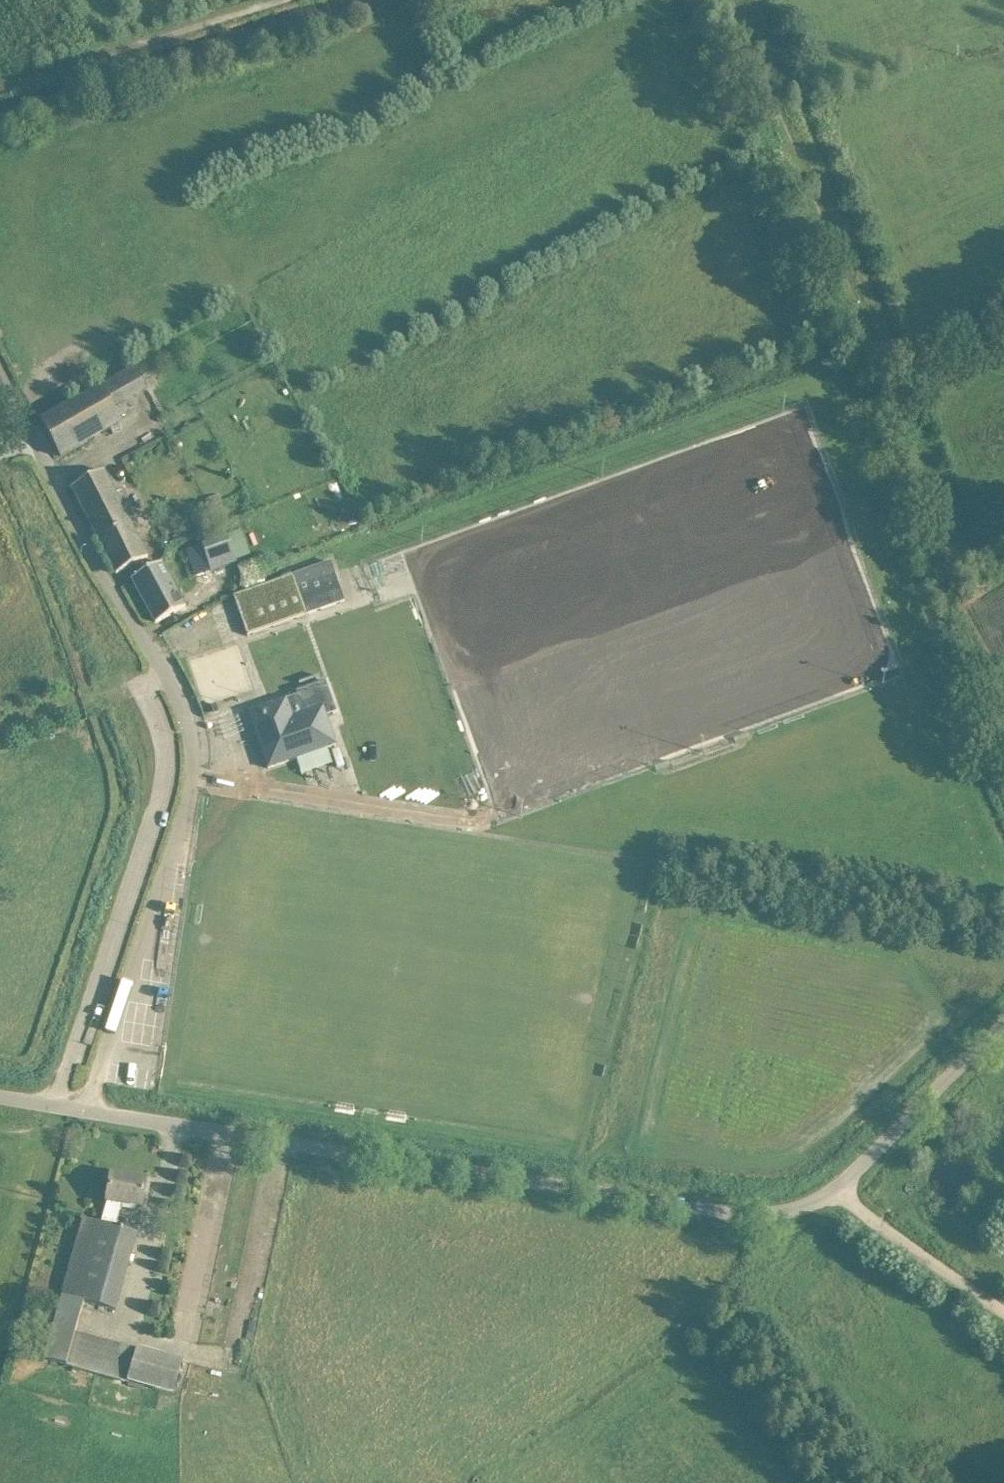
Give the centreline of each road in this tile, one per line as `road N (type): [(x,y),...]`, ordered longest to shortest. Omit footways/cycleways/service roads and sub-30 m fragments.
road 1 (unclassified): [(86,1108),(750,1216),(777,1214),(838,1191),(1003,1025)]
road 2 (unclassified): [(86,1108),(193,789),(191,743),(162,675)]
road 3 (unclassified): [(58,1103),(164,786),(162,732),(146,697),(162,675)]
road 4 (unclassified): [(162,675),(94,565),(0,374)]
road 5 (track): [(1003,1314),(838,1191)]

